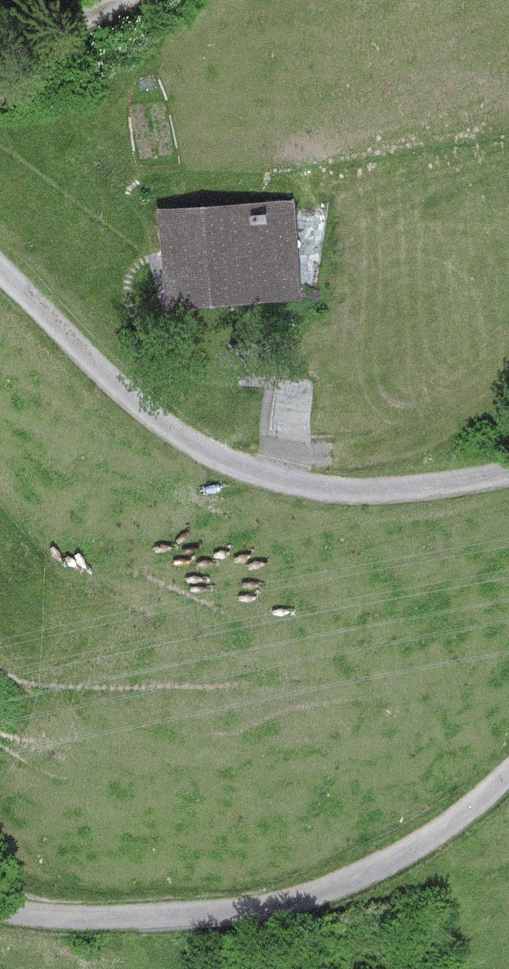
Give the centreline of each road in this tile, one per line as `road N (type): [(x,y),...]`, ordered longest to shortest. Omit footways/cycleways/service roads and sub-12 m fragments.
road 1 (track): [(0,269),(135,403),(200,448),(270,477),(353,490),(508,471)]
road 2 (track): [(508,773),(443,829),(285,901),(68,916),(0,907)]
road 3 (track): [(117,0),(0,55)]

